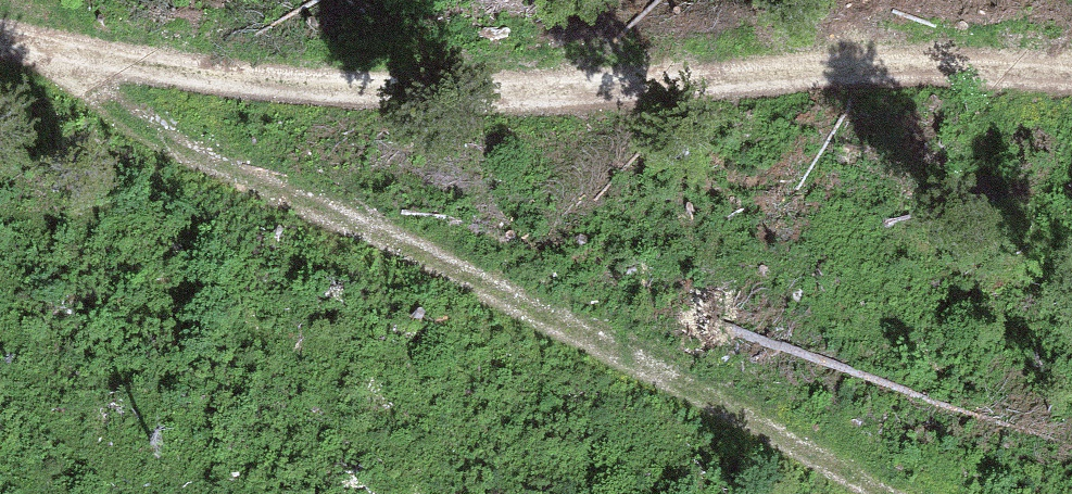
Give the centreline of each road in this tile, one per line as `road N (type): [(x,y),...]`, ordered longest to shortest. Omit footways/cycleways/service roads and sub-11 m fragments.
road 1 (track): [(1071,71),(1000,65),(448,82),(26,38)]
road 2 (track): [(26,38),(114,104),(769,416),(910,493)]

